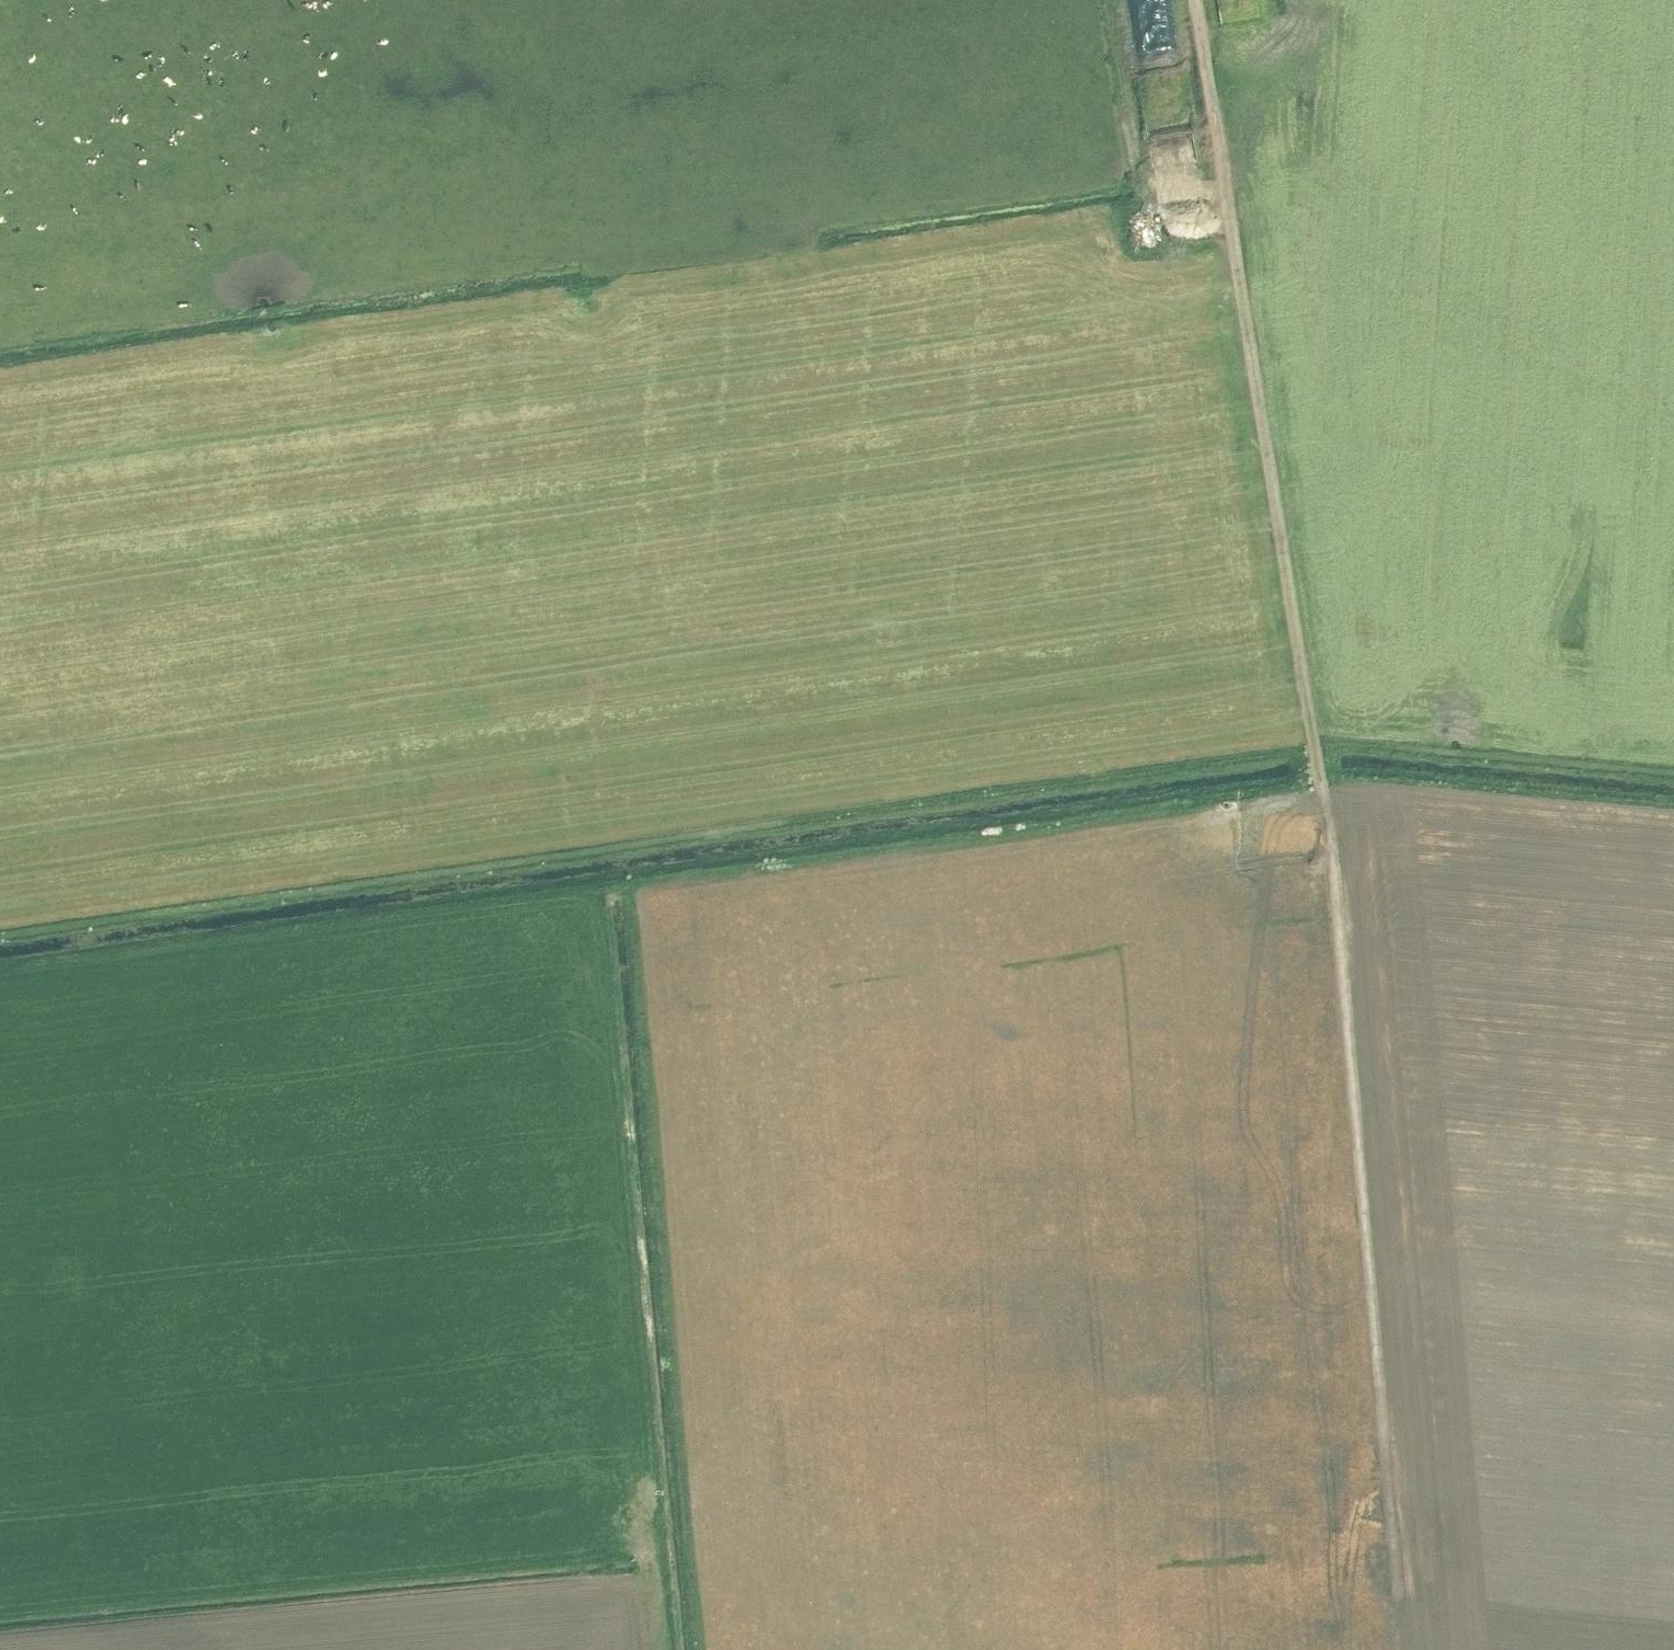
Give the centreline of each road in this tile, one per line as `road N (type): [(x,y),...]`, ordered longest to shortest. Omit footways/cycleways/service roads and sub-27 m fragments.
road 1 (track): [(1195,0),(1317,770),(1396,1556)]

